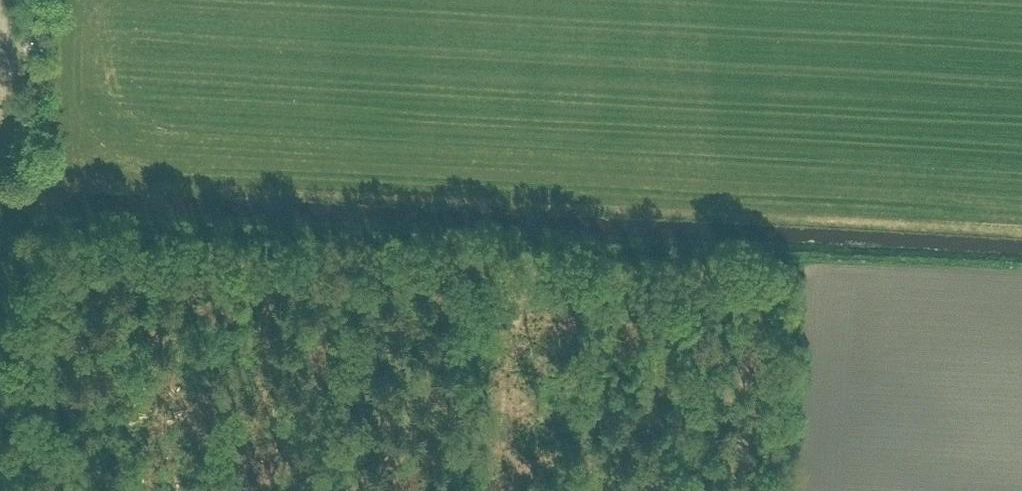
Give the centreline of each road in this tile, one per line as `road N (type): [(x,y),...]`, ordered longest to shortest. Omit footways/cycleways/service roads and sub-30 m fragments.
road 1 (track): [(4,490),(19,218),(703,244)]
road 2 (track): [(703,244),(1021,257)]

